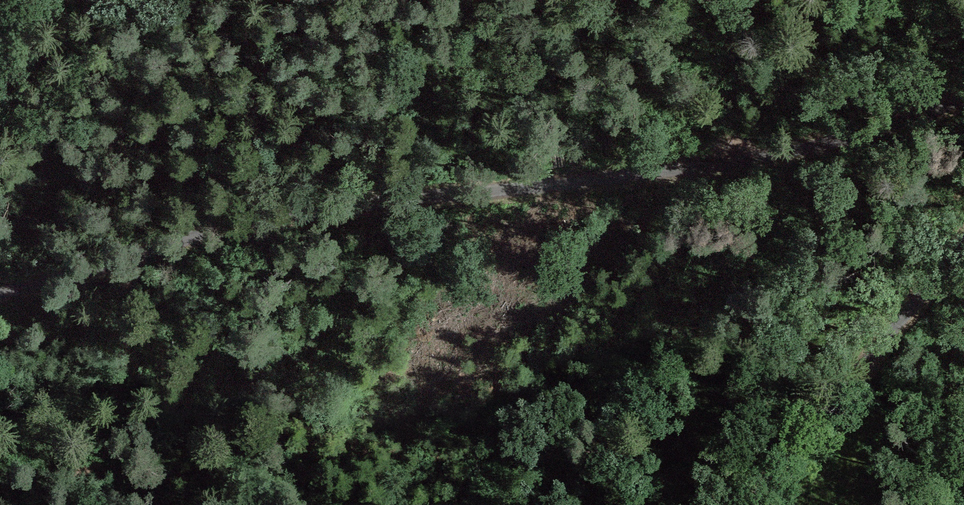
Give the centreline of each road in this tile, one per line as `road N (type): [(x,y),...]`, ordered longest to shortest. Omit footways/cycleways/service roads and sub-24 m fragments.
road 1 (track): [(167,250),(744,146),(963,95)]
road 2 (track): [(963,243),(754,504)]
road 3 (track): [(0,293),(167,250)]

